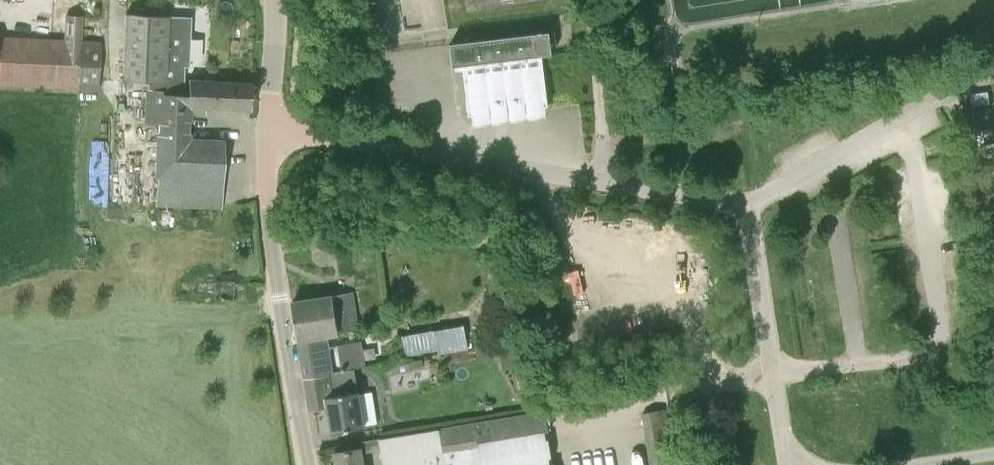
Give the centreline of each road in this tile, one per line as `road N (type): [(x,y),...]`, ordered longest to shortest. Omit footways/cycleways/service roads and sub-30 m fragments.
road 1 (residential): [(746,204),(267,129)]
road 2 (unclassified): [(305,464),(268,228),(267,129)]
road 3 (unclassified): [(267,129),(275,0)]

